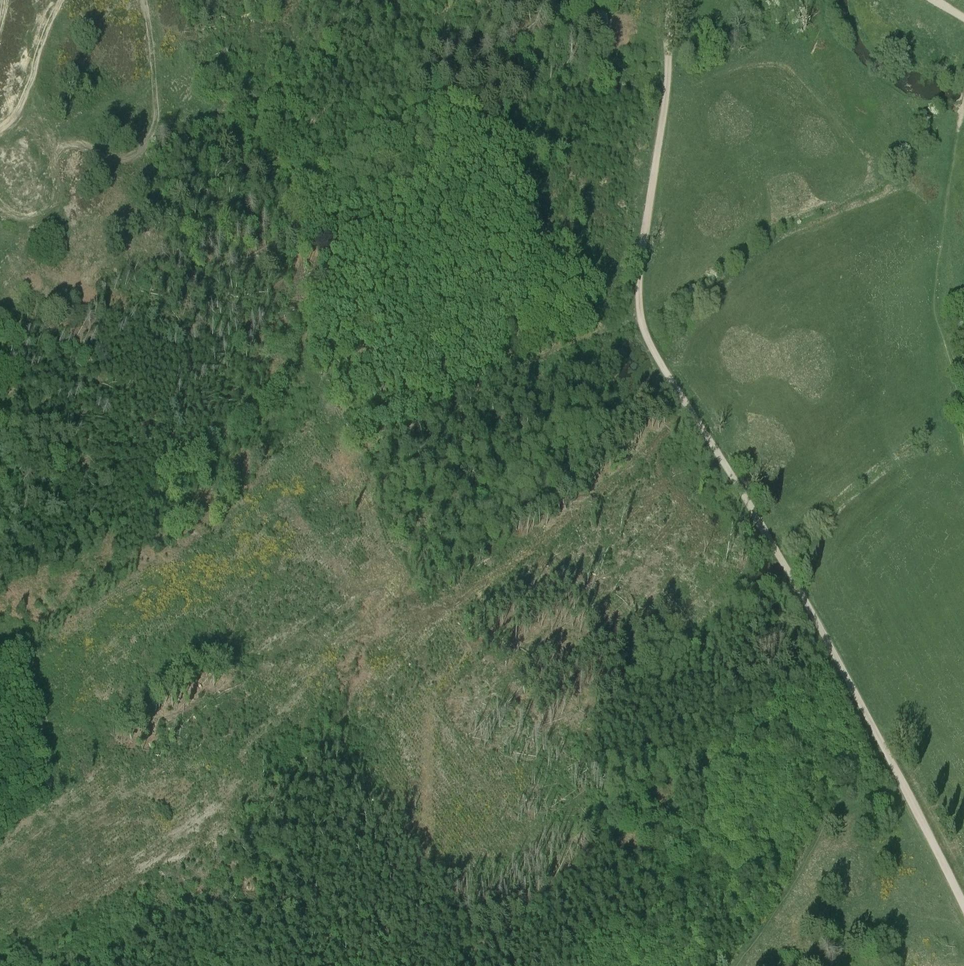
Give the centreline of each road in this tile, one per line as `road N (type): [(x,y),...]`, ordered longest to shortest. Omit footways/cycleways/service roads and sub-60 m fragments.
road 1 (track): [(673,0),(673,83),(643,293),(651,341),(766,522),(963,899)]
road 2 (track): [(0,197),(21,221),(57,211),(63,181),(52,159),(57,145),(69,139),(127,153),(137,146),(155,101),(148,22)]
road 3 (track): [(0,124),(23,108),(60,0)]

